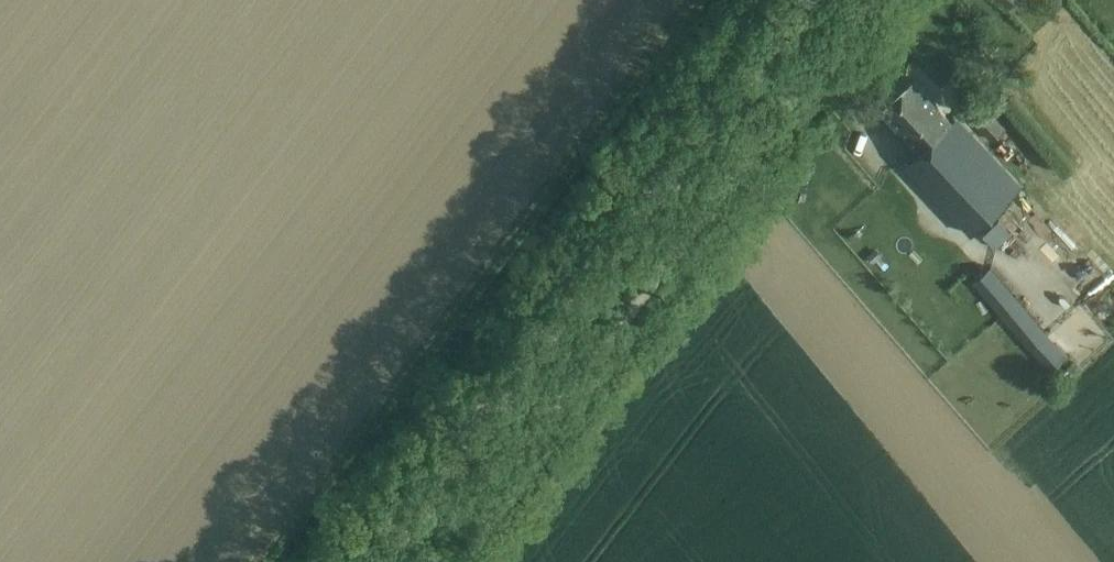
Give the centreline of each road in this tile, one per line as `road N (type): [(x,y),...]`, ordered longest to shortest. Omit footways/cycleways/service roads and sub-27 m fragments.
road 1 (residential): [(388,542),(505,462),(690,242),(872,0)]
road 2 (secondary): [(388,542),(806,0)]

